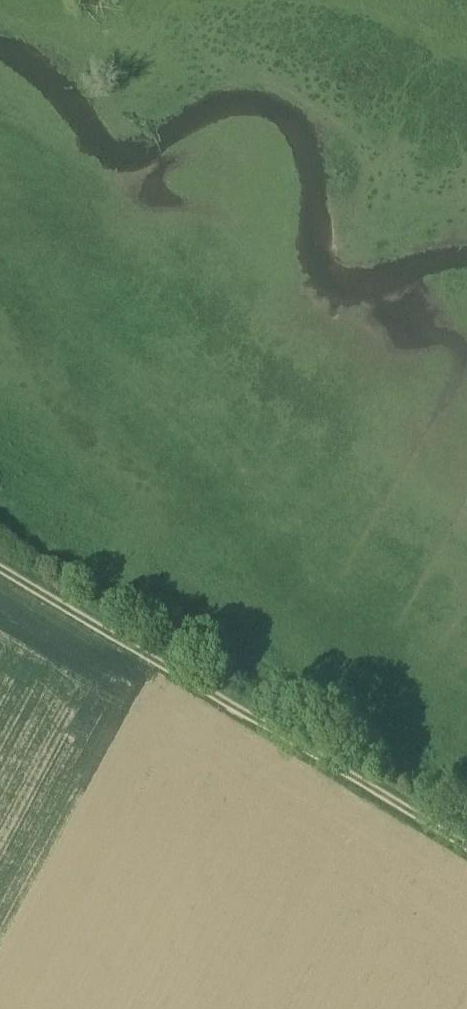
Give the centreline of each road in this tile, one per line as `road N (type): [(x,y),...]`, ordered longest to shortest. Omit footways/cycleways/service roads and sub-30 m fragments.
road 1 (track): [(466,846),(360,774),(0,562)]

